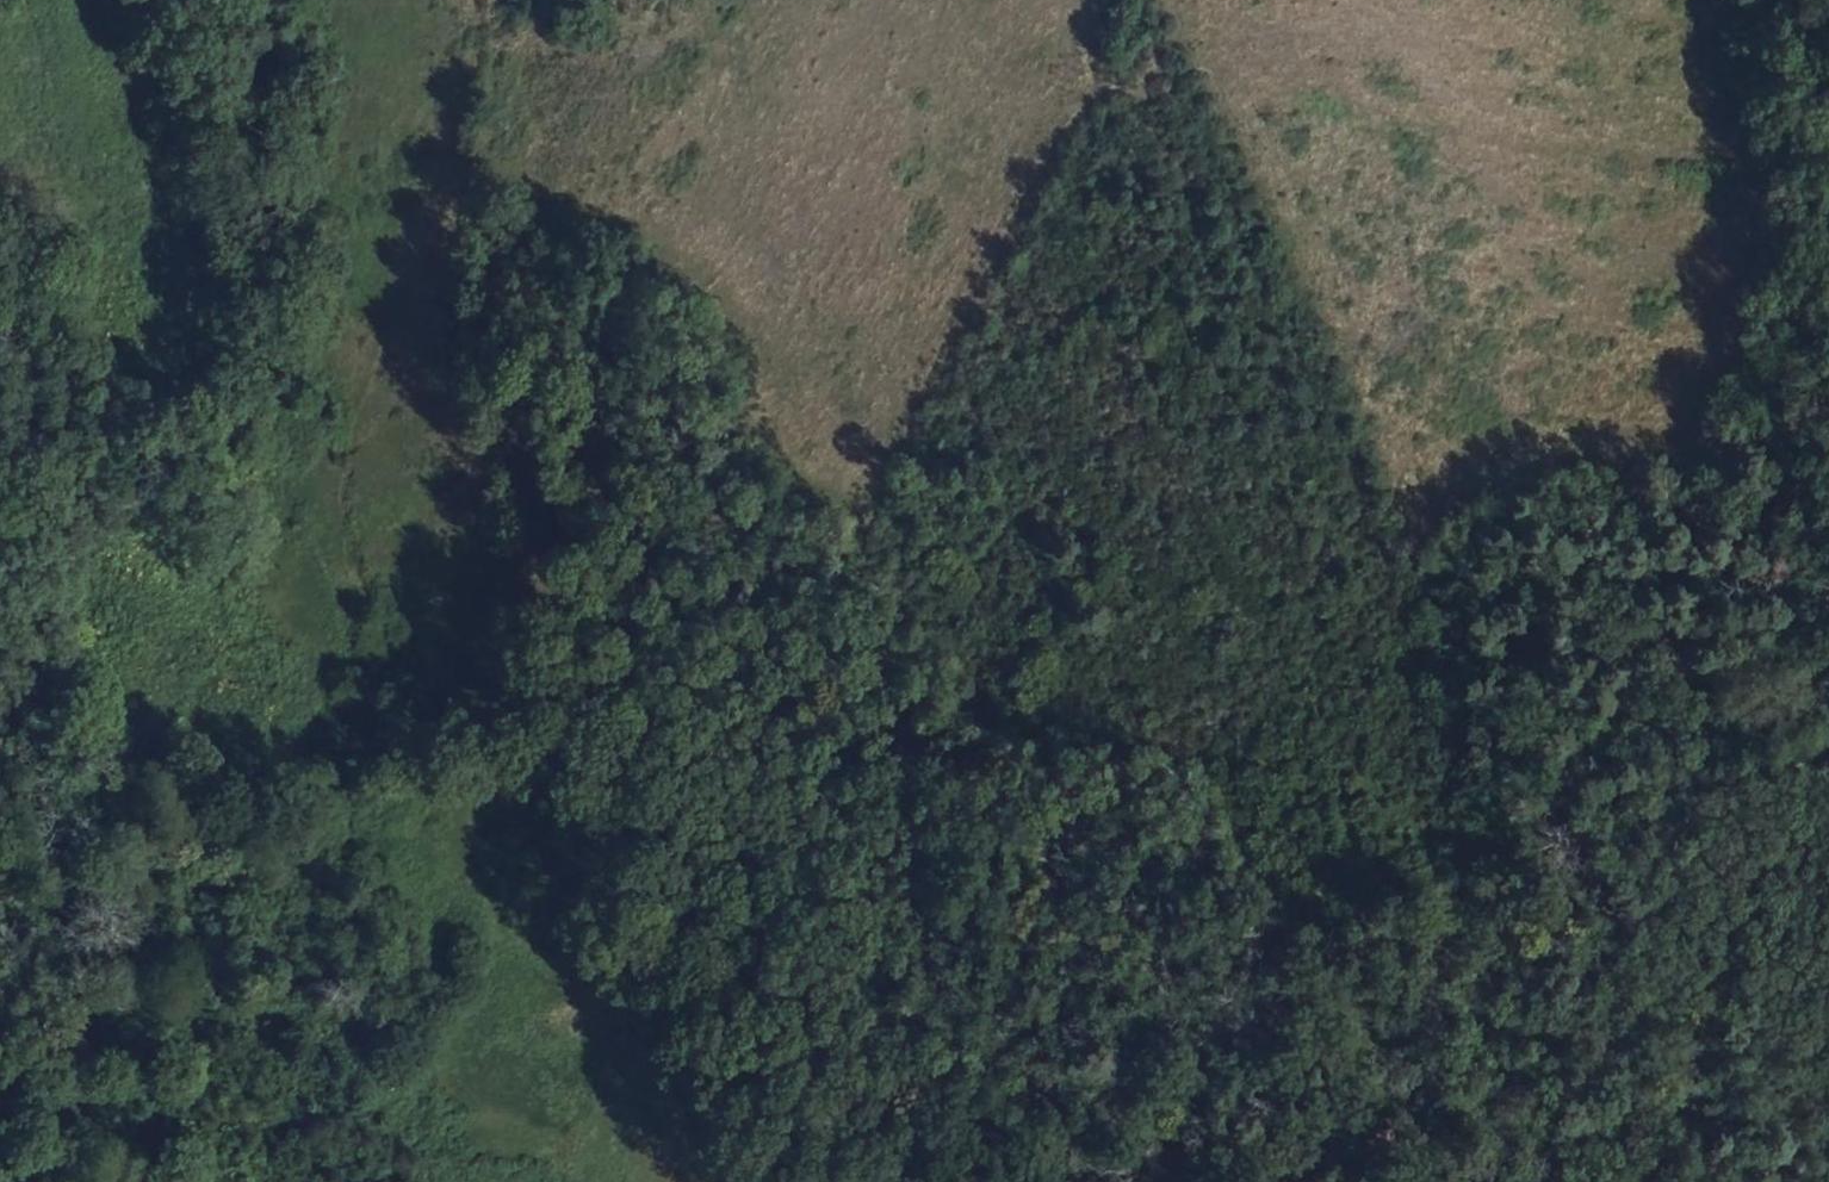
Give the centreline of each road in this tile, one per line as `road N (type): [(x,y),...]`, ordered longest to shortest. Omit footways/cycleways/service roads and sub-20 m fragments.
road 1 (track): [(1168,1181),(1206,1082),(1263,982),(1316,929),(1369,896),(1576,829),(1828,802)]
road 2 (track): [(0,773),(52,839),(111,1104),(175,1181)]

